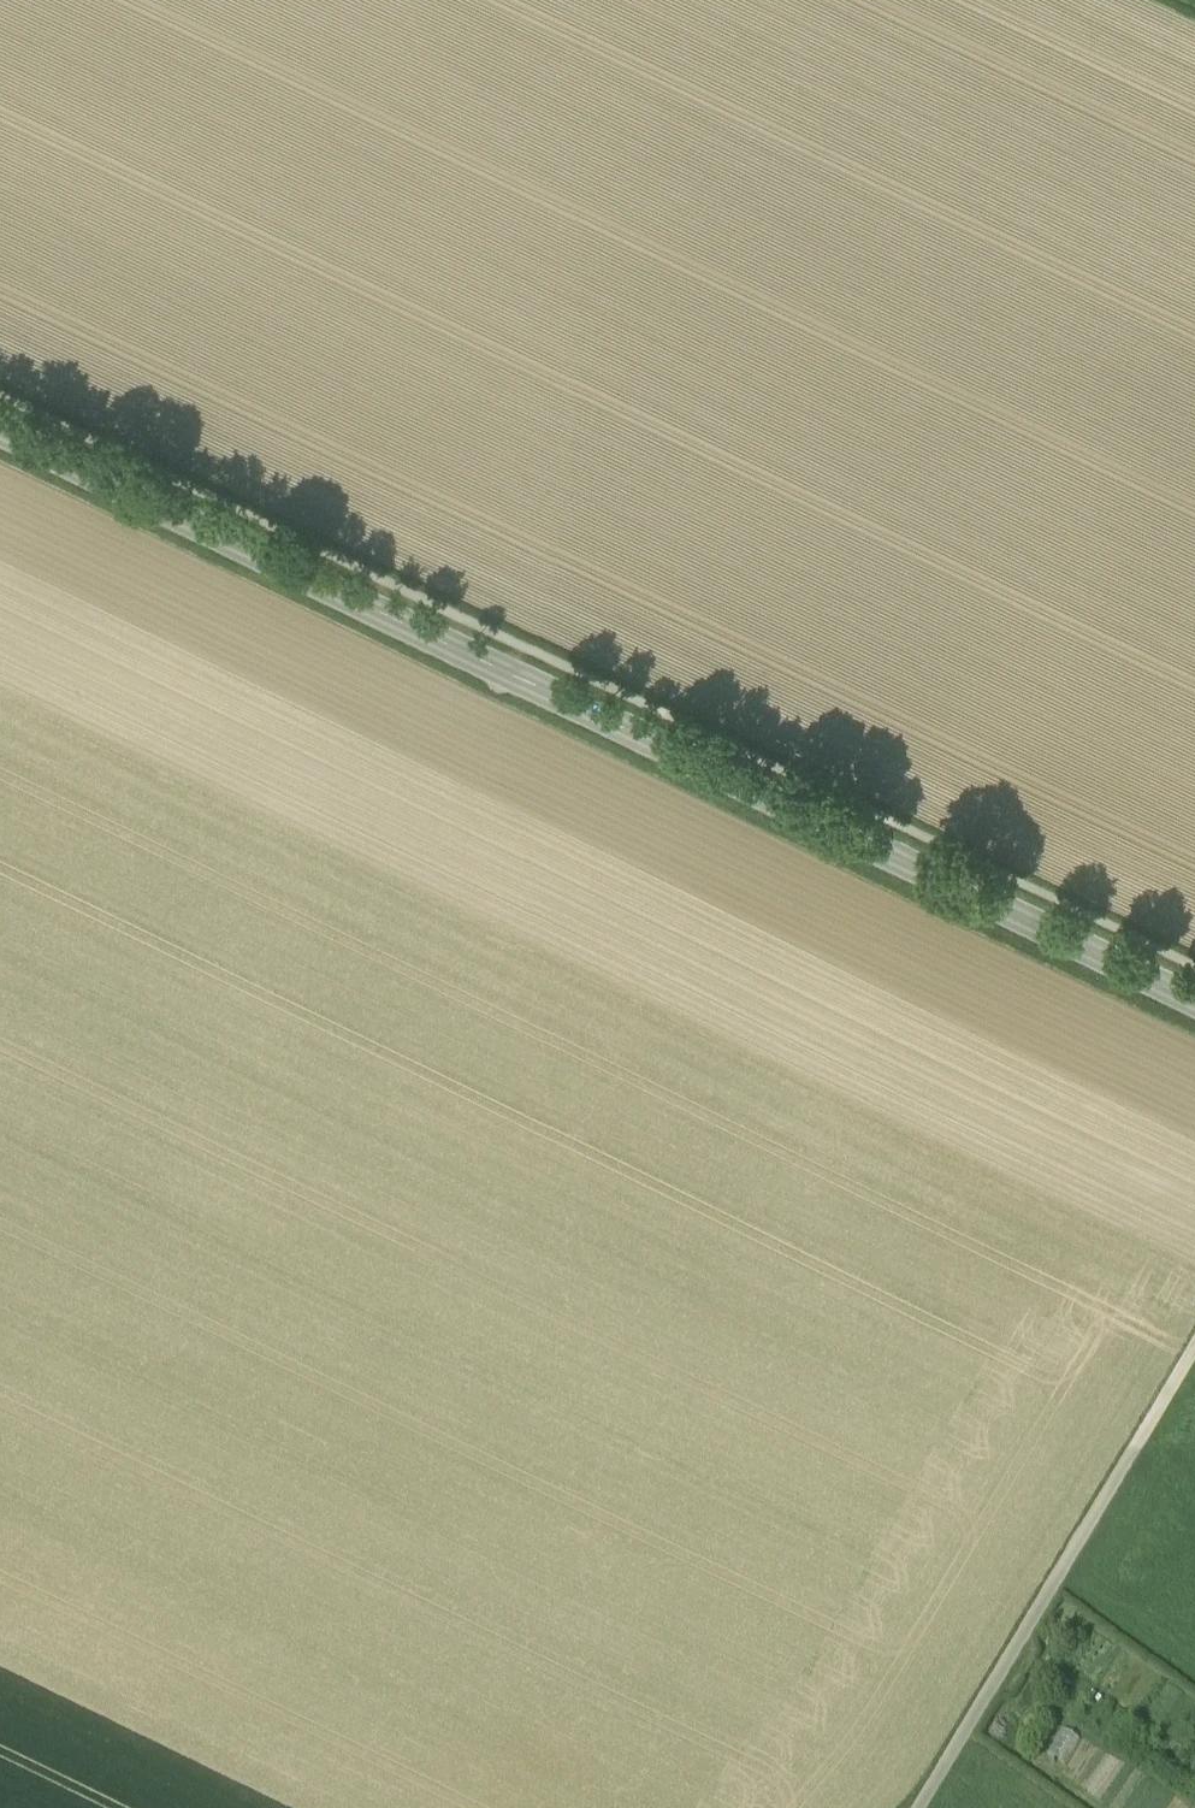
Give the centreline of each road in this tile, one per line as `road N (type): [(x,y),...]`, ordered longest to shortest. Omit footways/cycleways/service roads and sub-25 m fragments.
road 1 (tertiary): [(0,432),(1194,999)]
road 2 (unclassified): [(921,1807),(1194,1347)]

